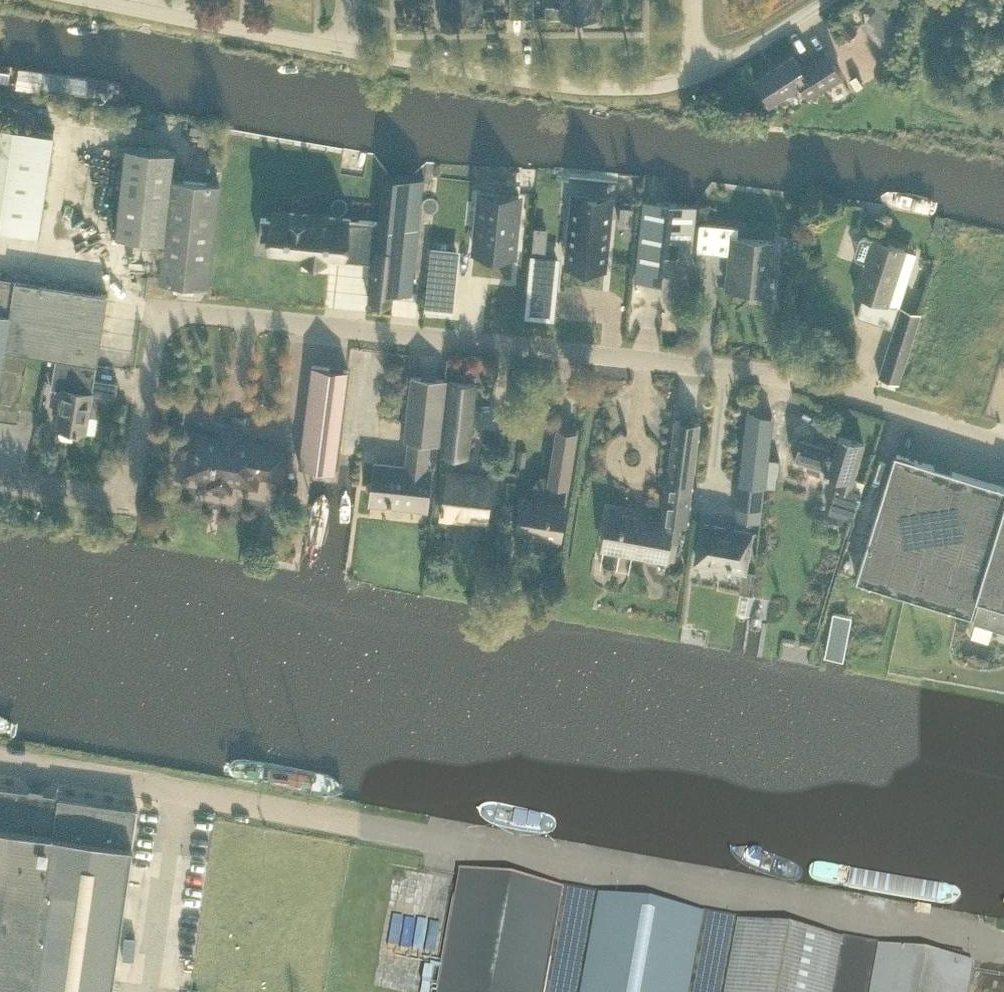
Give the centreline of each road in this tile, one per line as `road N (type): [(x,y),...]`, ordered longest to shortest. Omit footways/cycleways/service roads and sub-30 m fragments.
road 1 (unclassified): [(120,493),(134,465),(157,330),(178,312),(767,374),(1003,444)]
road 2 (unclassified): [(1003,942),(0,761)]
road 3 (unclassified): [(693,77),(646,88),(579,87),(343,49)]
road 4 (unclassified): [(343,49),(88,0)]
road 5 (unclassified): [(825,0),(693,77)]
road 6 (unclassified): [(120,493),(94,498),(0,482)]

